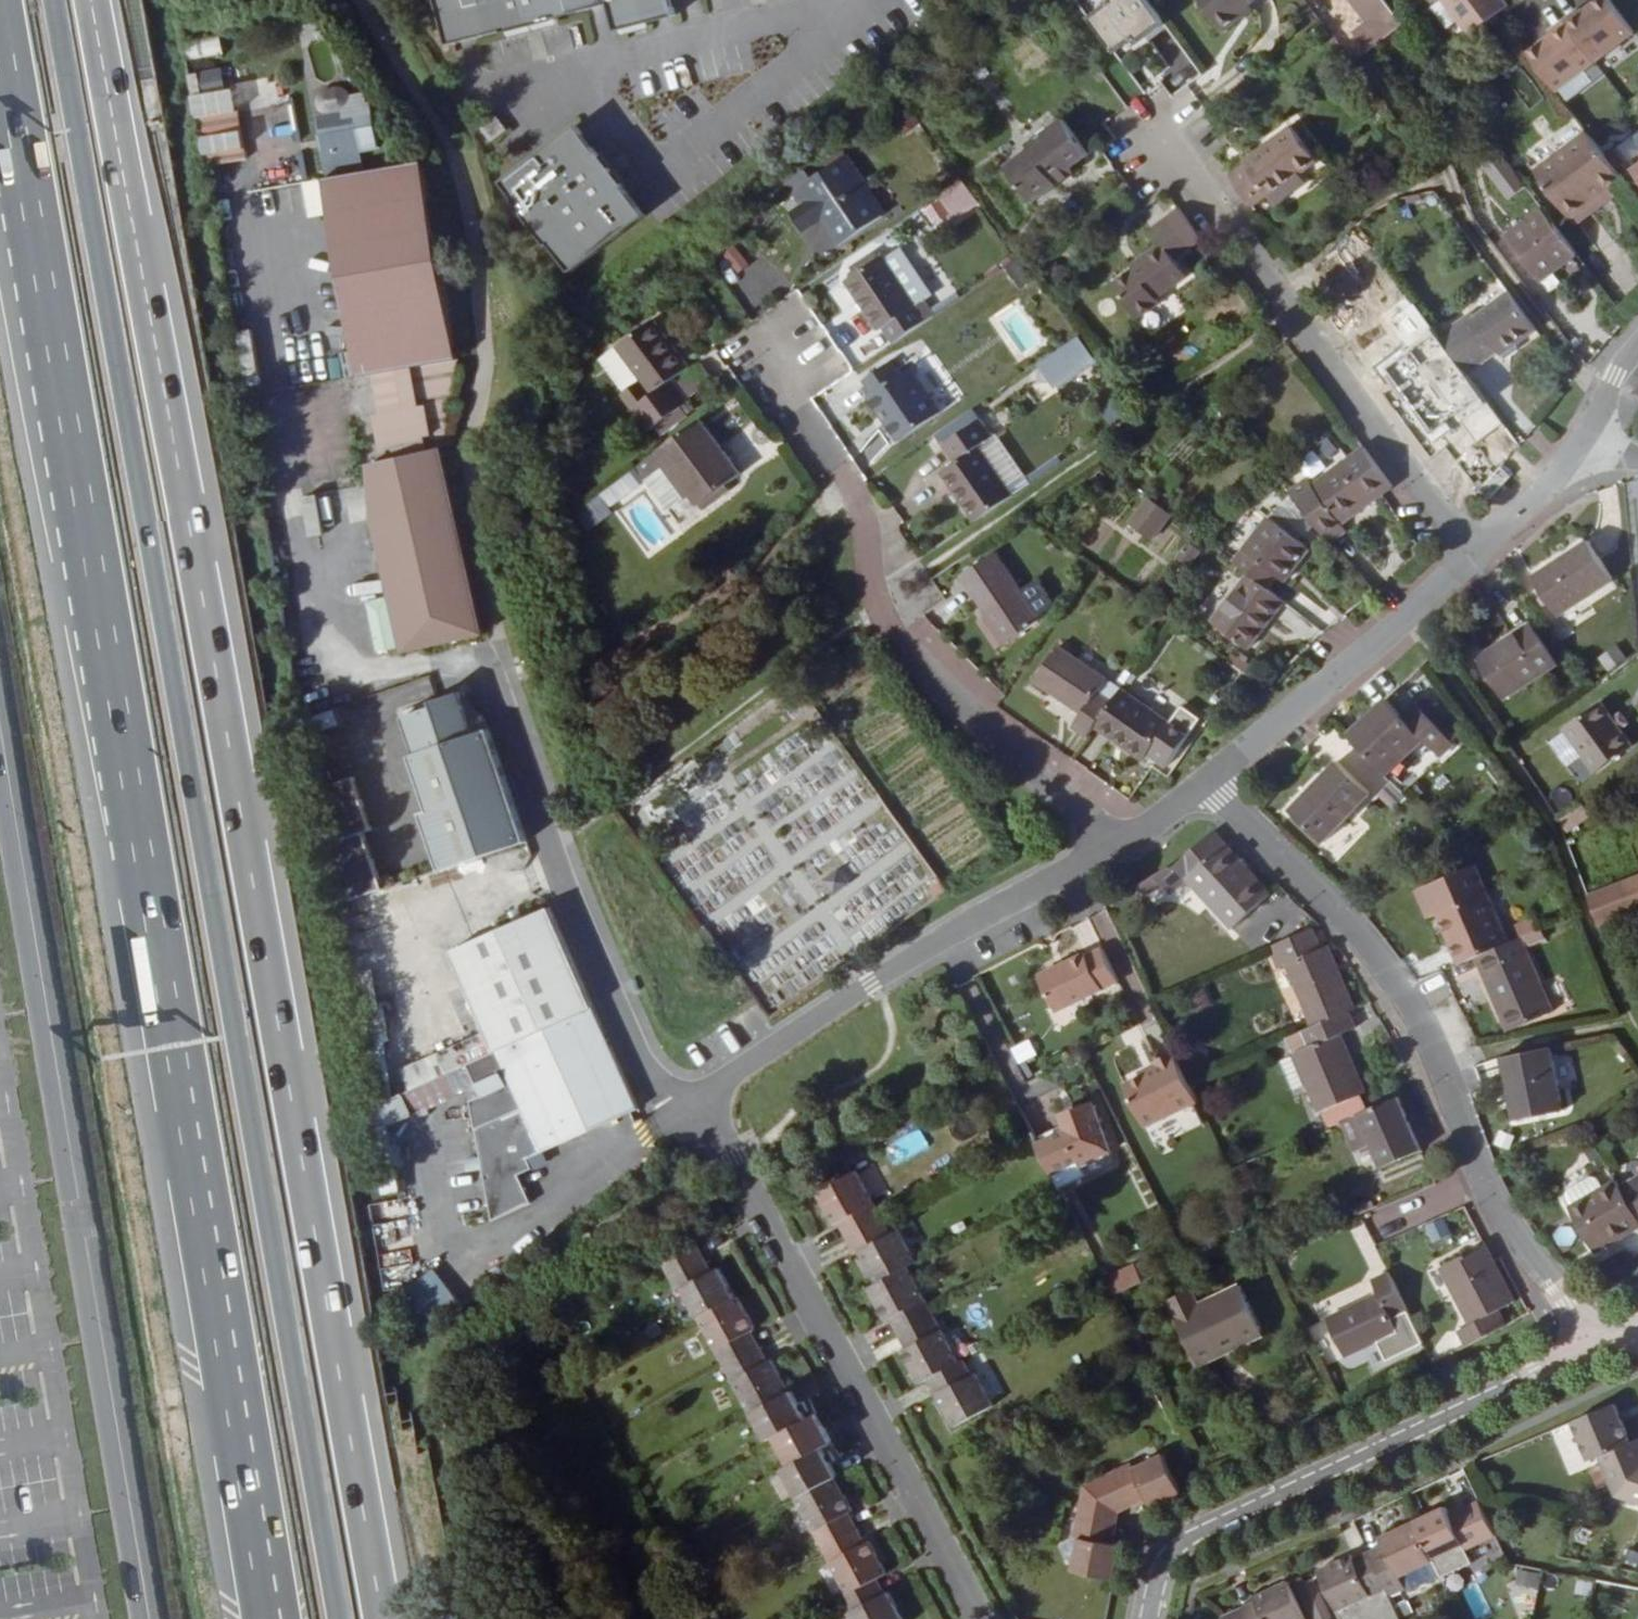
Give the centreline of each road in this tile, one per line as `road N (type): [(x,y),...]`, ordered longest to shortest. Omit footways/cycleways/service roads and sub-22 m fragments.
road 1 (motorway): [(383,1618),(92,0)]
road 2 (primary): [(338,1618),(54,0)]
road 3 (motorway): [(0,79),(271,1618)]
road 4 (residential): [(297,532),(320,664),(399,672),(487,665),(552,853),(638,1057),(667,1098),(692,1110)]
road 5 (residential): [(1608,1347),(1500,1214),(1416,1014),(1349,925),(1206,785)]
road 6 (residential): [(798,357),(805,413),(857,492),(873,537),(882,609),(906,658),(1114,851)]
road 7 (residential): [(692,1110),(730,1159),(981,1618)]
road 8 (unclassified): [(1148,1618),(1157,1573),(1182,1546),(1608,1347)]
road 9 (residential): [(1179,146),(1472,559)]
road 10 (residential): [(1114,851),(873,984),(692,1110)]
road 11 (residential): [(1472,559),(1206,785)]
road 12 (residential): [(1583,456),(1472,559)]
road 13 (residential): [(1583,456),(1617,375),(1637,351)]

